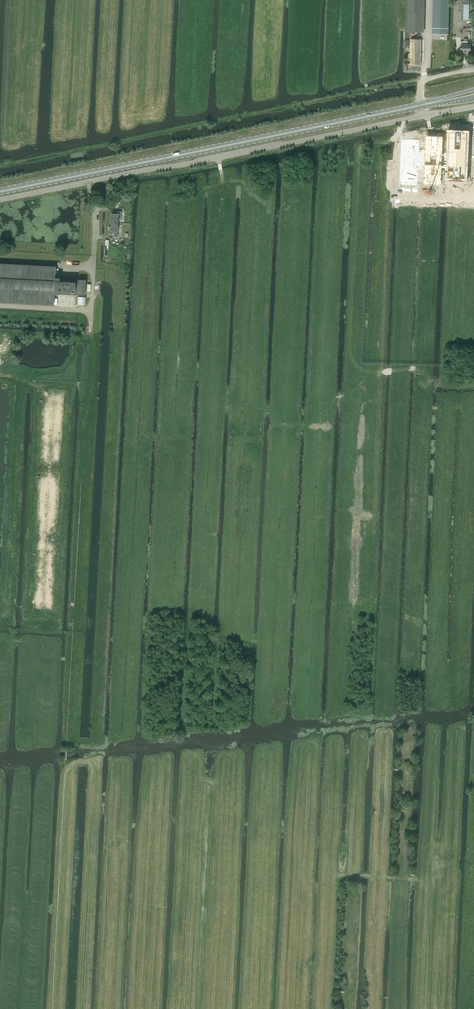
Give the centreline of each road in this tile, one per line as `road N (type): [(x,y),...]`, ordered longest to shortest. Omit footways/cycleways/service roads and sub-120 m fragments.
road 1 (unclassified): [(422,115),(0,199)]
road 2 (primary): [(0,189),(421,105)]

